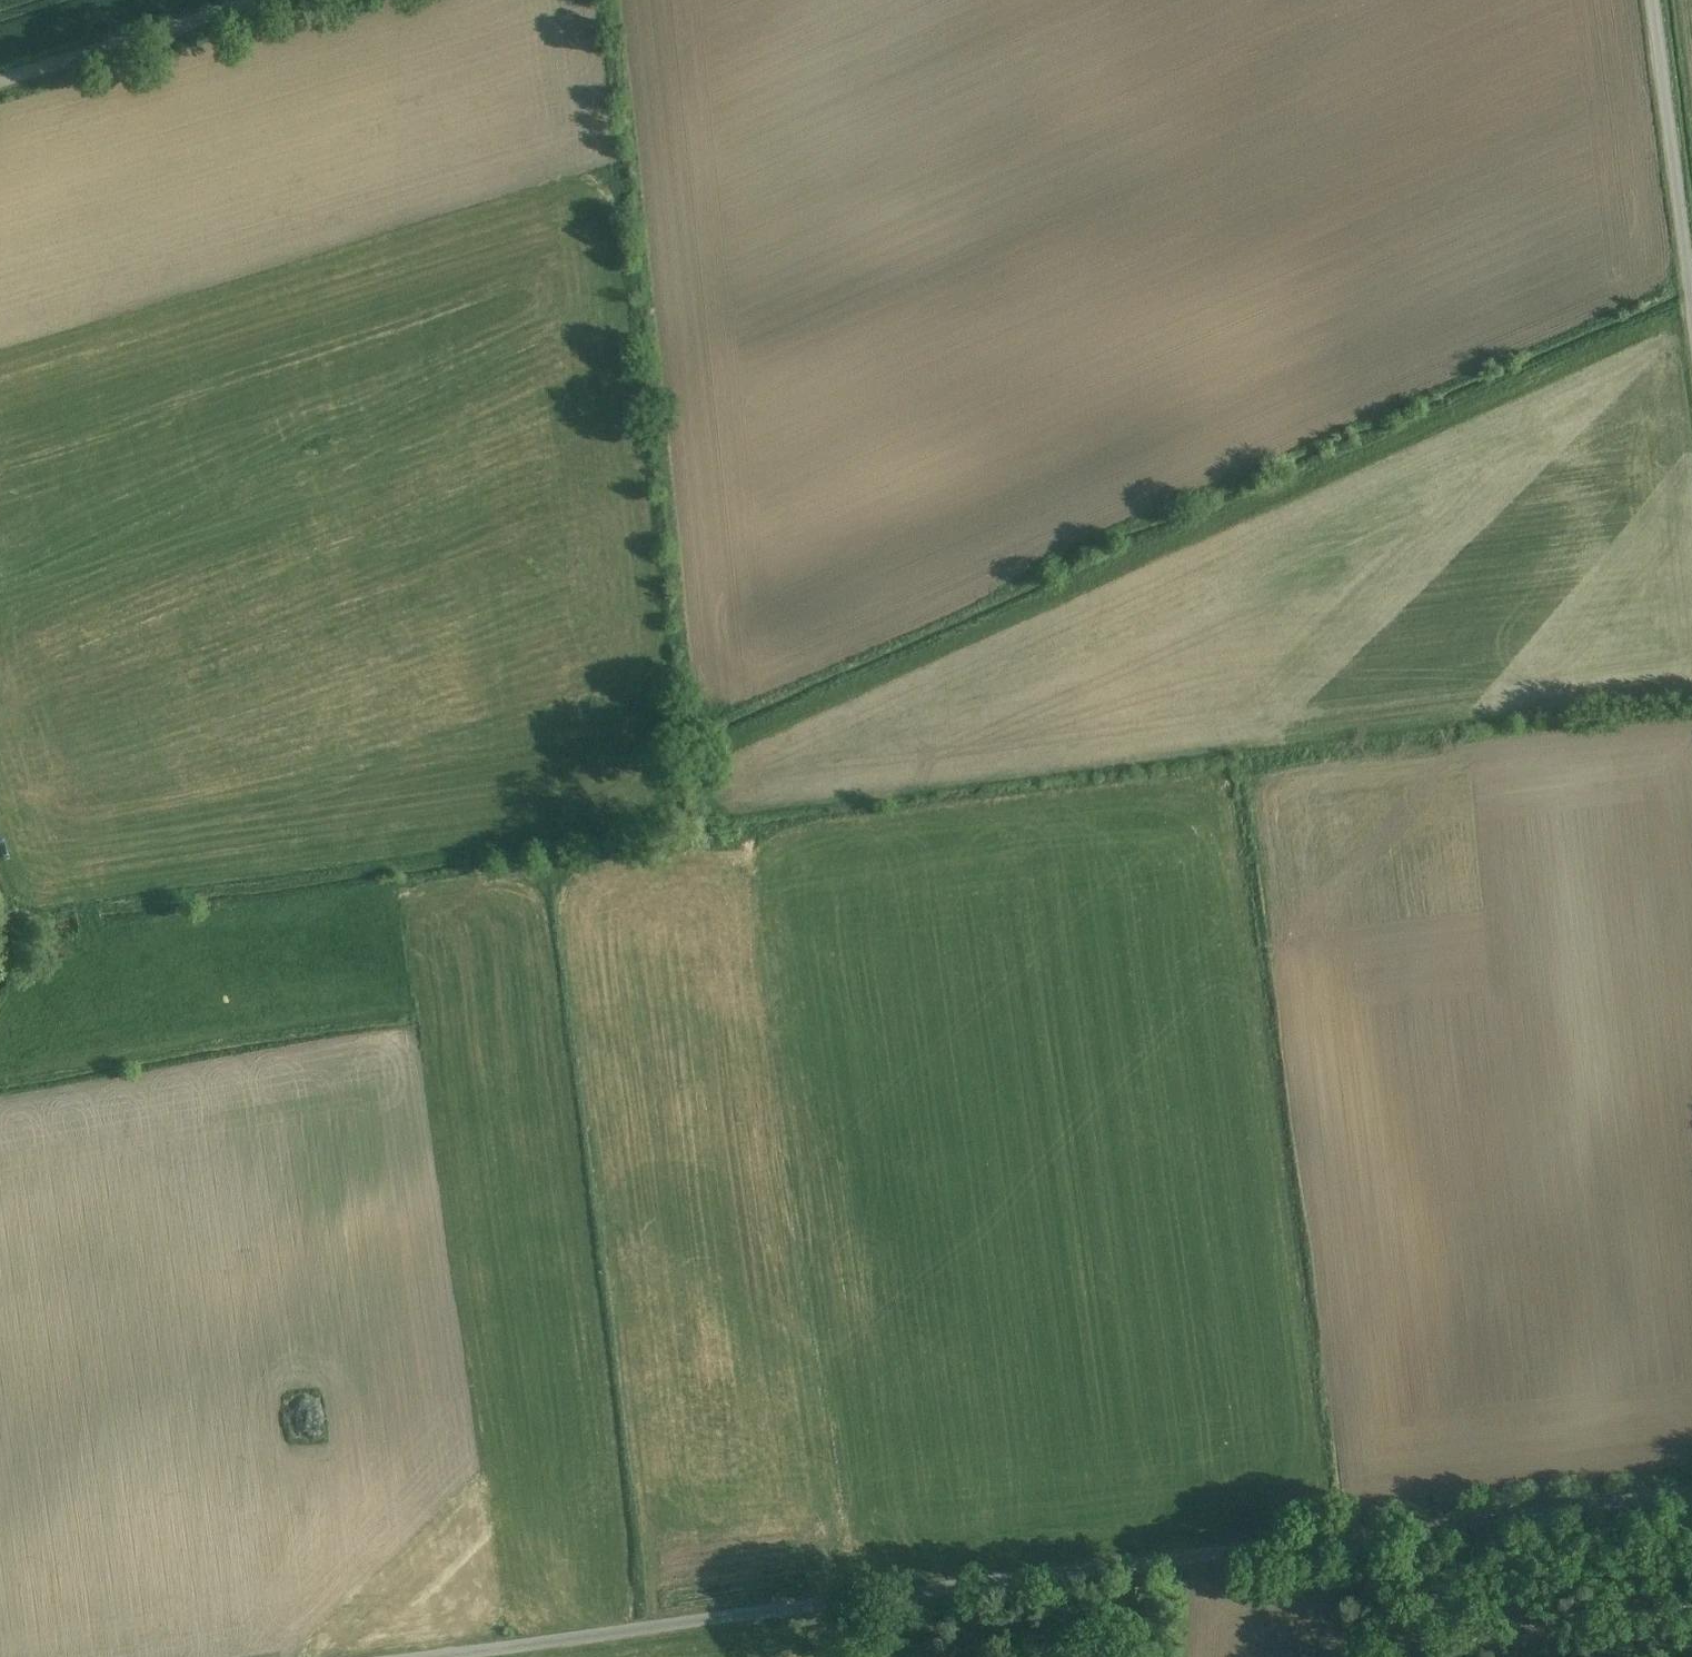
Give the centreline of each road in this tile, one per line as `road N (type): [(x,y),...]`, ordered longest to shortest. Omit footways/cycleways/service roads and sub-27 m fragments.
road 1 (unclassified): [(1650,0),(1691,318)]
road 2 (unclassified): [(266,0),(0,81)]

